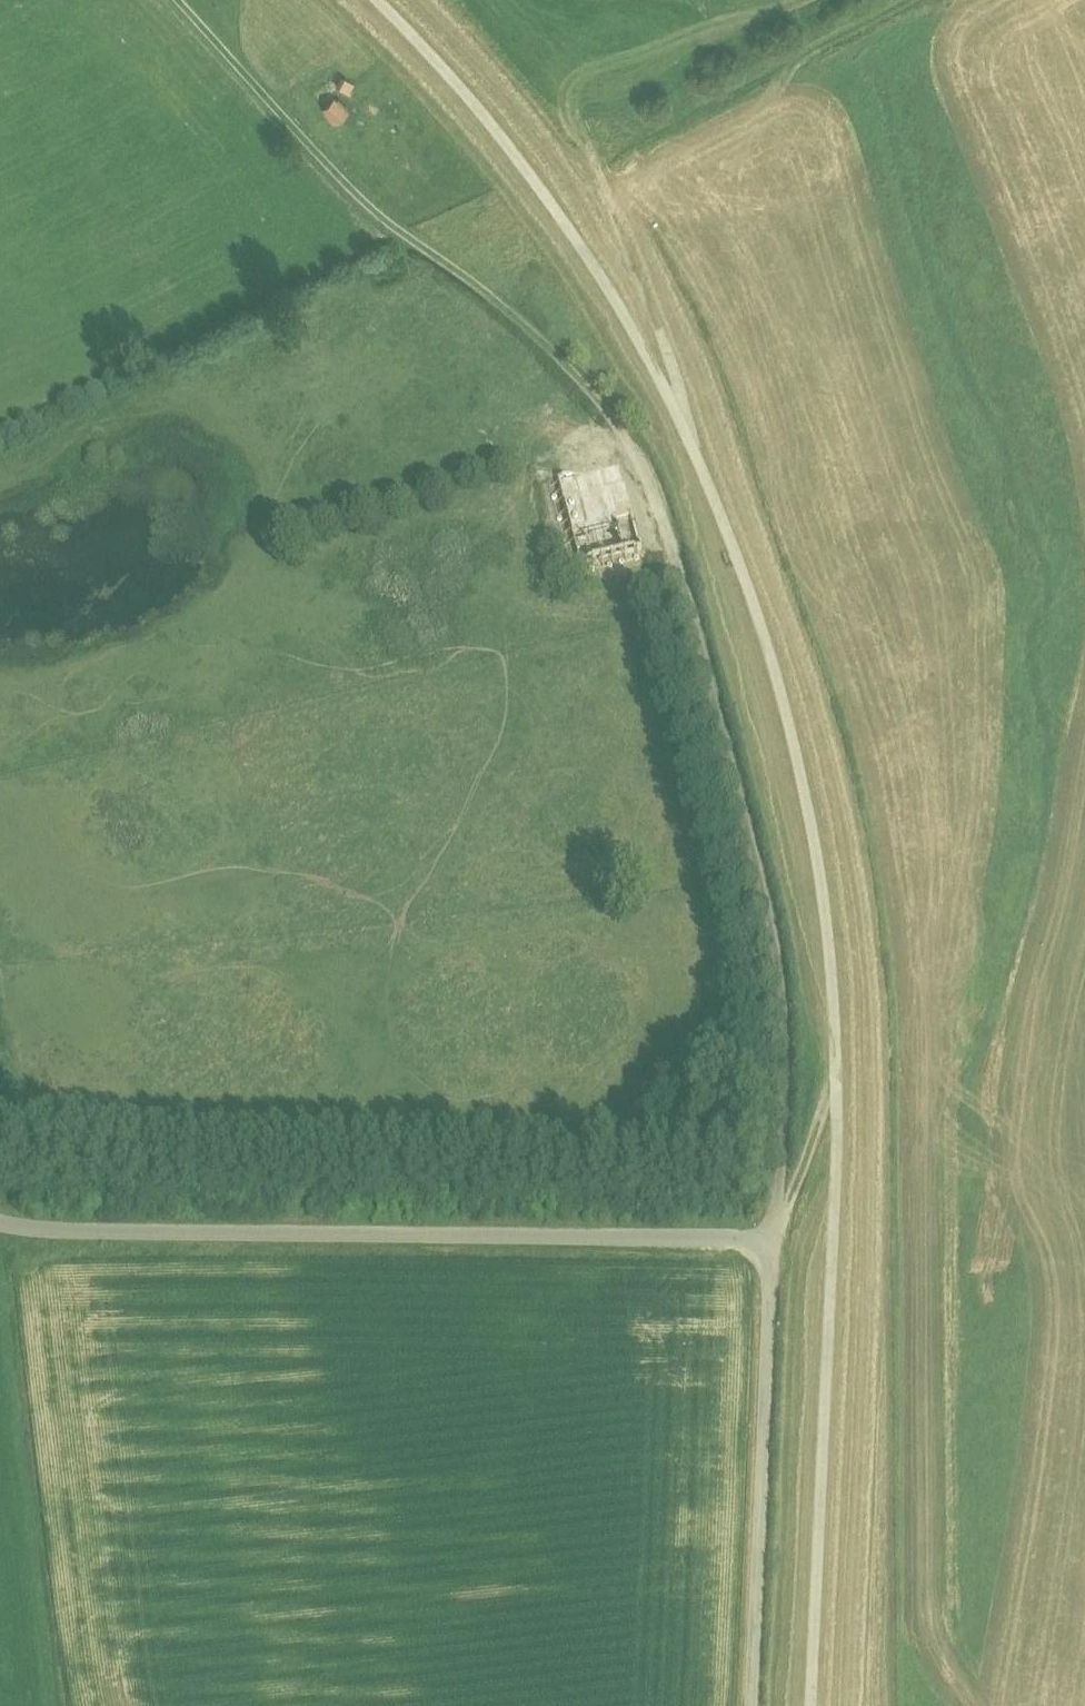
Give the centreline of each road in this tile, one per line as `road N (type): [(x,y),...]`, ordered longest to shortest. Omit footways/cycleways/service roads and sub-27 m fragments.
road 1 (track): [(376,0),(486,117),(620,307),(681,416),(750,590),(792,732),(833,978),(836,1079),(810,1705)]
road 2 (unclassified): [(771,1238),(783,1069),(774,941),(667,532),(649,480),(587,388)]
road 3 (unclassified): [(0,1222),(771,1238)]
road 4 (unclassified): [(751,1705),(771,1238)]
road 5 (track): [(595,167),(911,0)]
road 6 (track): [(681,416),(659,332),(583,141)]
road 7 (track): [(775,1220),(836,1079)]

